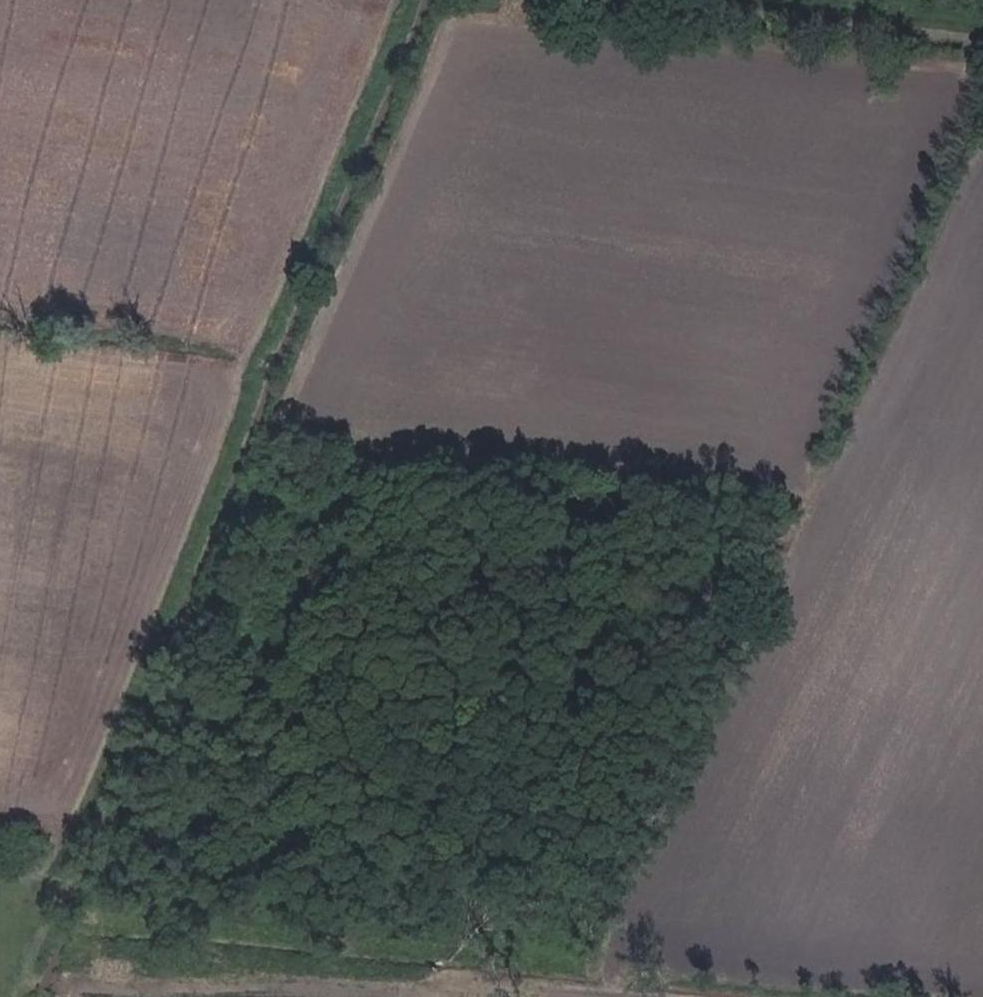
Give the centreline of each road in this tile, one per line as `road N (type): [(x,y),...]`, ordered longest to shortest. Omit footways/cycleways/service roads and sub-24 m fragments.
road 1 (track): [(737,0),(779,11),(982,16)]

